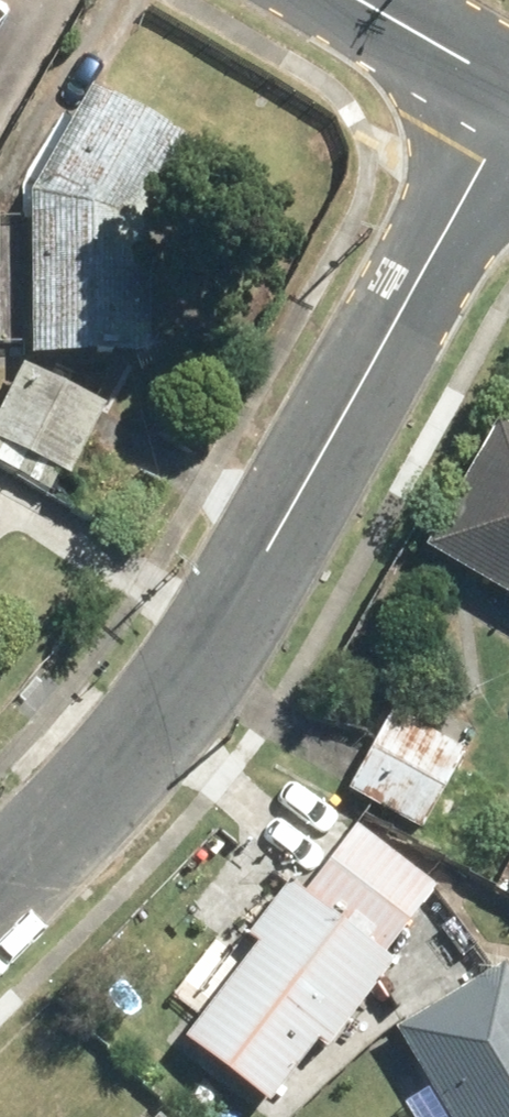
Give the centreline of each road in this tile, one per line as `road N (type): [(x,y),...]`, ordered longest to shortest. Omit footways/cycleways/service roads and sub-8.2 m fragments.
road 1 (residential): [(508,116),(186,680),(109,784),(0,892)]
road 2 (tertiary): [(508,77),(374,0)]

